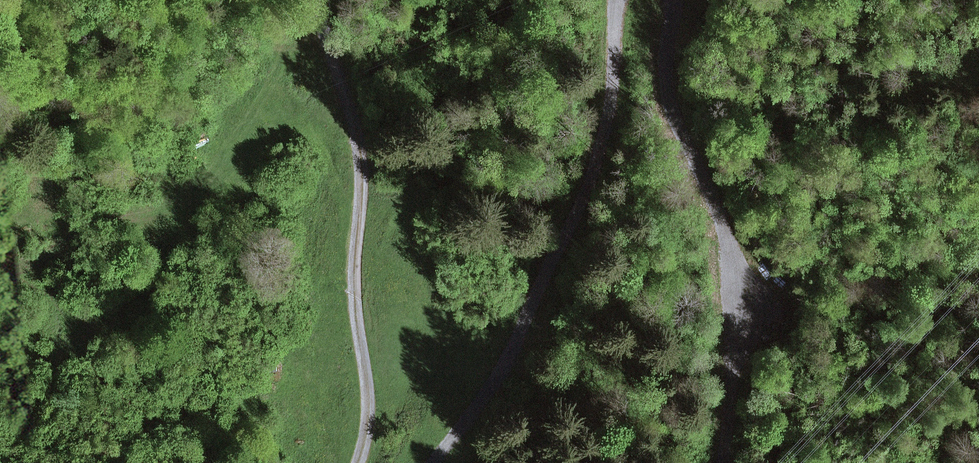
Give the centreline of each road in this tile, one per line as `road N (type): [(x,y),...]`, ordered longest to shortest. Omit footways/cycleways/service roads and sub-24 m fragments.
road 1 (track): [(618,0),(610,118),(581,199),(501,380),(438,462)]
road 2 (track): [(721,462),(731,250),(670,94),(675,0)]
road 3 (track): [(314,0),(363,162),(356,282),(369,405),(359,462)]

